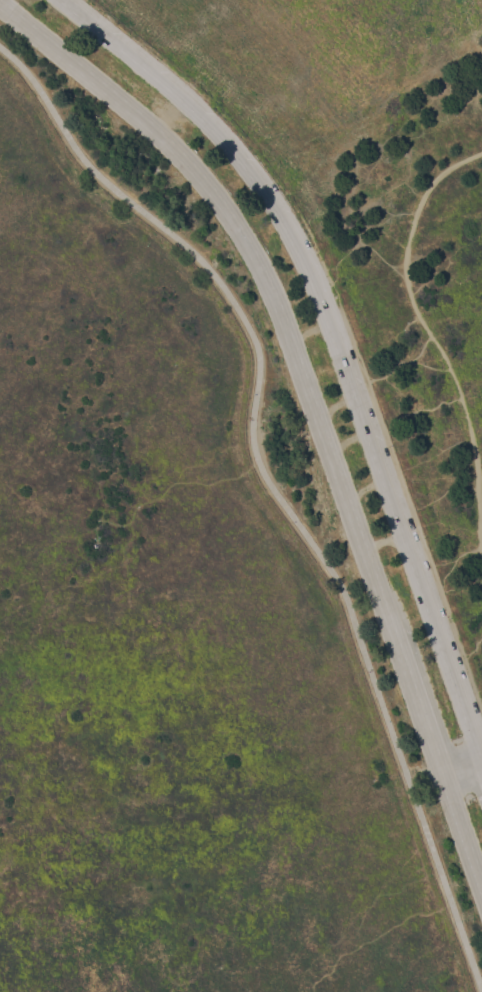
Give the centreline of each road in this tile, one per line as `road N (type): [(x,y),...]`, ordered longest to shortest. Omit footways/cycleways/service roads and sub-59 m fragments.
road 1 (primary): [(0,1),(174,144),(227,204),(267,268),(481,876)]
road 2 (primary): [(481,757),(326,308),(283,216),(216,124),(66,0)]
road 3 (primary): [(383,593),(405,622),(447,742),(481,760)]

